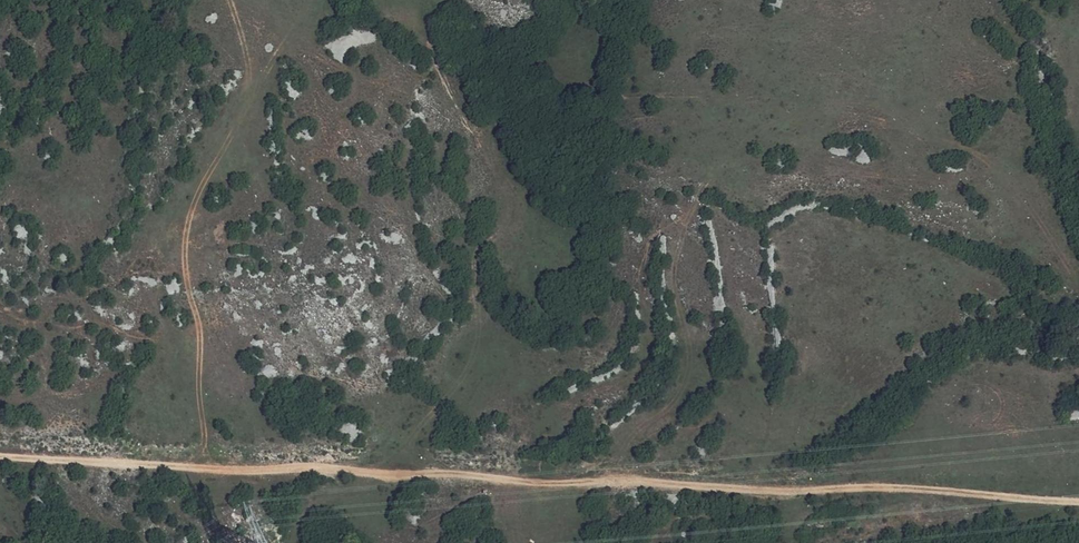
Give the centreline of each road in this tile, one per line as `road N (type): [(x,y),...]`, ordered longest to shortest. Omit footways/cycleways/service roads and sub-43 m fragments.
road 1 (track): [(0,461),(448,477),(504,481),(549,495),(609,483),(805,497),(861,485),(1078,504)]

